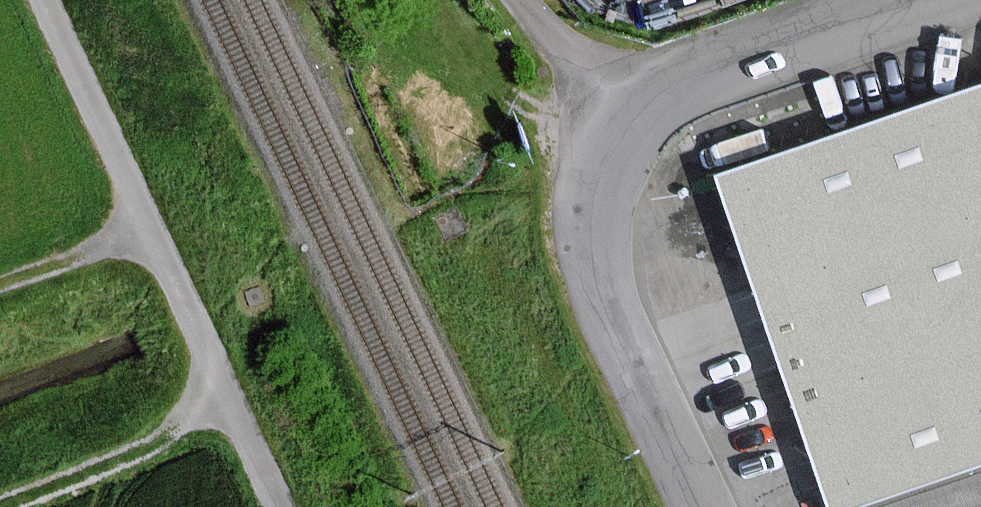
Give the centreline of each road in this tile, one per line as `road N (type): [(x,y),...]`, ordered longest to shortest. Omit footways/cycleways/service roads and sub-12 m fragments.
road 1 (unclassified): [(279,506),(45,0)]
road 2 (unclassified): [(716,506),(599,241),(607,173),(638,116)]
road 3 (unclassified): [(638,116),(736,67),(930,0)]
road 4 (track): [(225,394),(139,451),(0,506)]
road 5 (unclassified): [(638,116),(520,0)]

